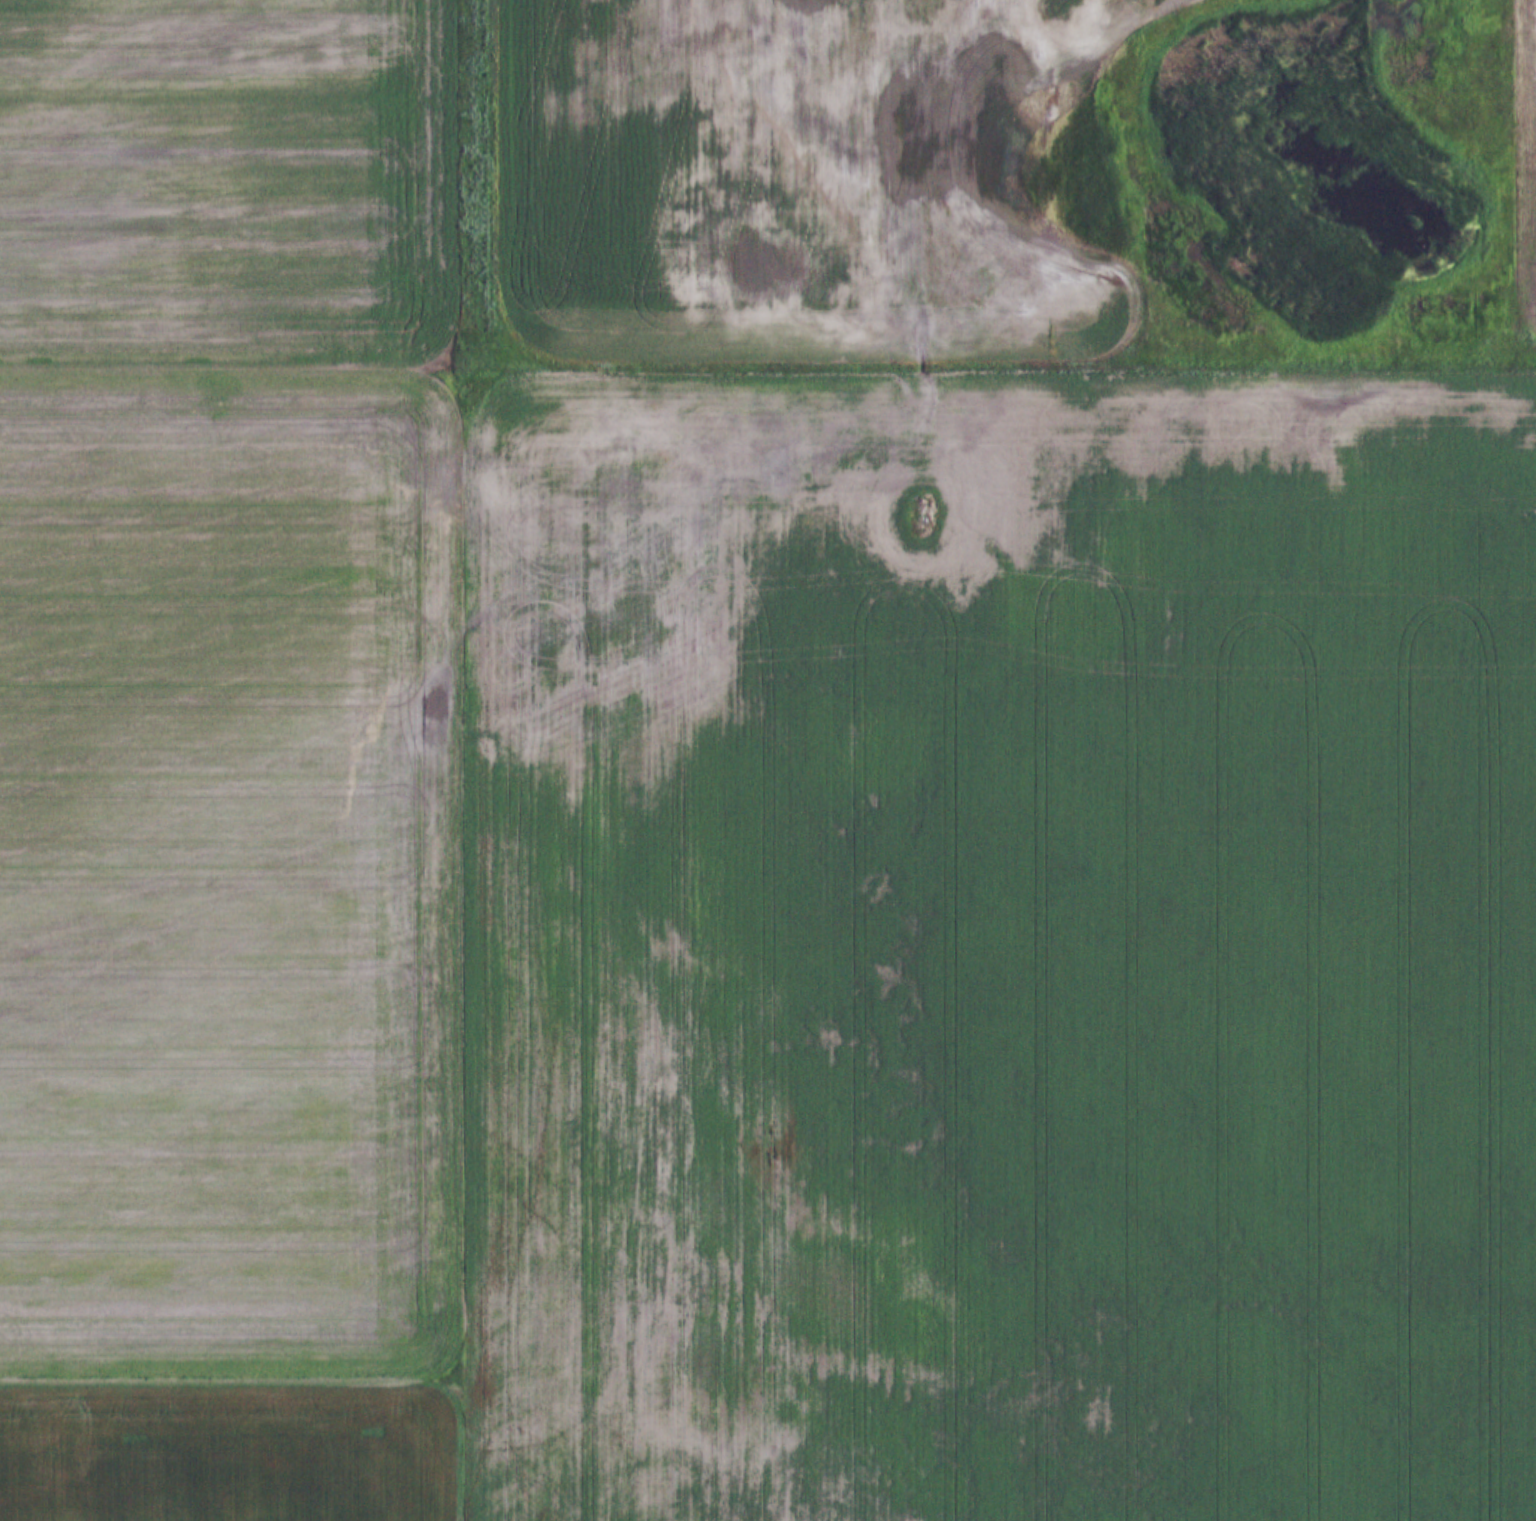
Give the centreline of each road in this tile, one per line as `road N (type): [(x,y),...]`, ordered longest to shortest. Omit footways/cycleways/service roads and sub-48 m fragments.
road 1 (track): [(471,379),(967,373),(1535,382)]

